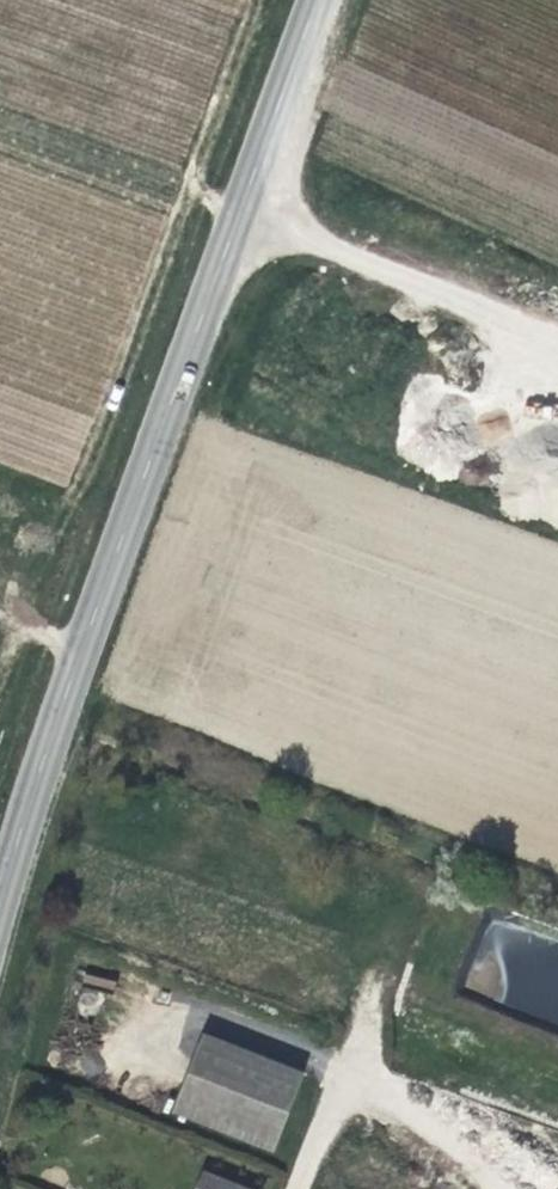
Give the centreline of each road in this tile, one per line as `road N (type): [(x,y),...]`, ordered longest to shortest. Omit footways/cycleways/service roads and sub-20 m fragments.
road 1 (tertiary): [(0,916),(95,601),(311,0)]
road 2 (track): [(0,483),(2,477),(78,503),(256,0)]
road 3 (track): [(403,1090),(356,1081),(326,1098),(294,1188)]
road 4 (track): [(0,715),(30,623),(0,612)]

